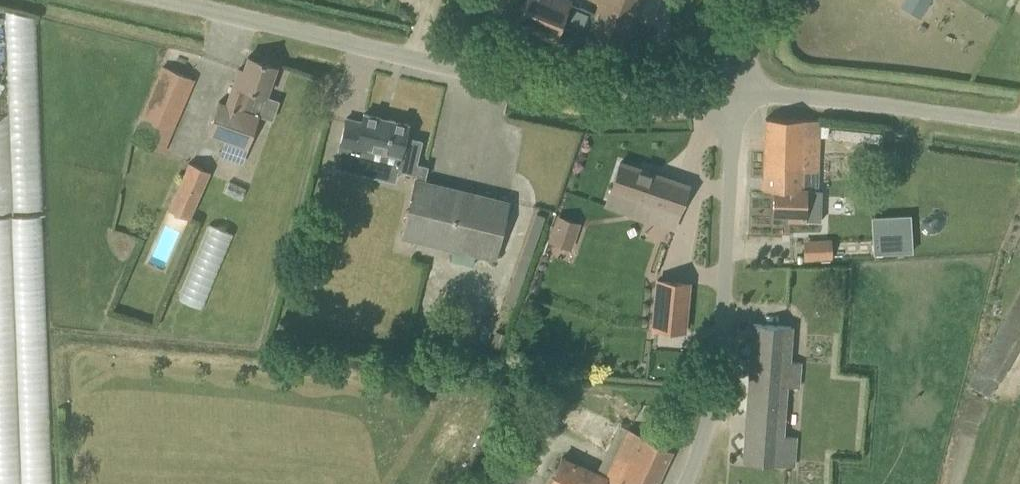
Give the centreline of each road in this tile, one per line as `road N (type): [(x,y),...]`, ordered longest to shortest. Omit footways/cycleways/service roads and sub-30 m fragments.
road 1 (unclassified): [(726,104),(452,66),(161,0)]
road 2 (unclassified): [(683,483),(706,421),(726,104)]
road 3 (unclassified): [(1019,126),(758,103)]

